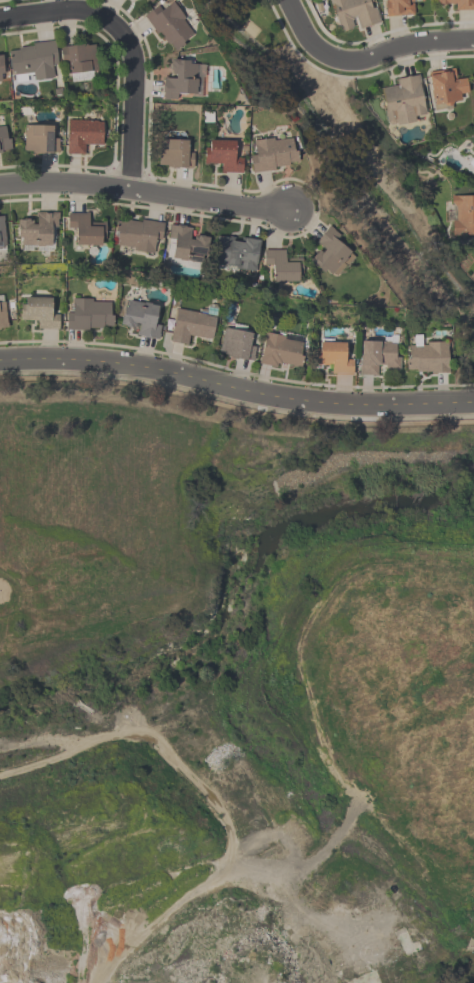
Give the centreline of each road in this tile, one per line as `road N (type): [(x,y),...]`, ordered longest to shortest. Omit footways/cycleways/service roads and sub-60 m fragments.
road 1 (tertiary): [(473,402),(316,402),(117,364),(0,361)]
road 2 (residential): [(0,186),(88,184),(289,212)]
road 3 (residential): [(101,16),(127,40),(133,74),(128,191)]
road 4 (residential): [(473,40),(339,60)]

